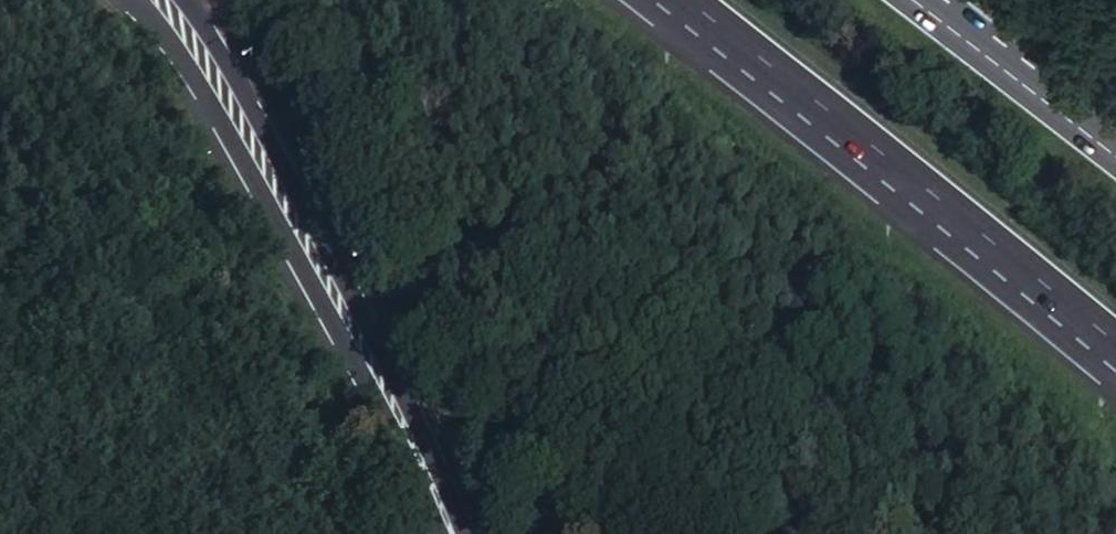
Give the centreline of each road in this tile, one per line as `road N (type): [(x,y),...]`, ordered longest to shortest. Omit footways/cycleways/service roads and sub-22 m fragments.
road 1 (motorway): [(688,0),(1115,337)]
road 2 (secondary): [(437,533),(214,80)]
road 3 (motorway): [(1115,171),(909,0)]

